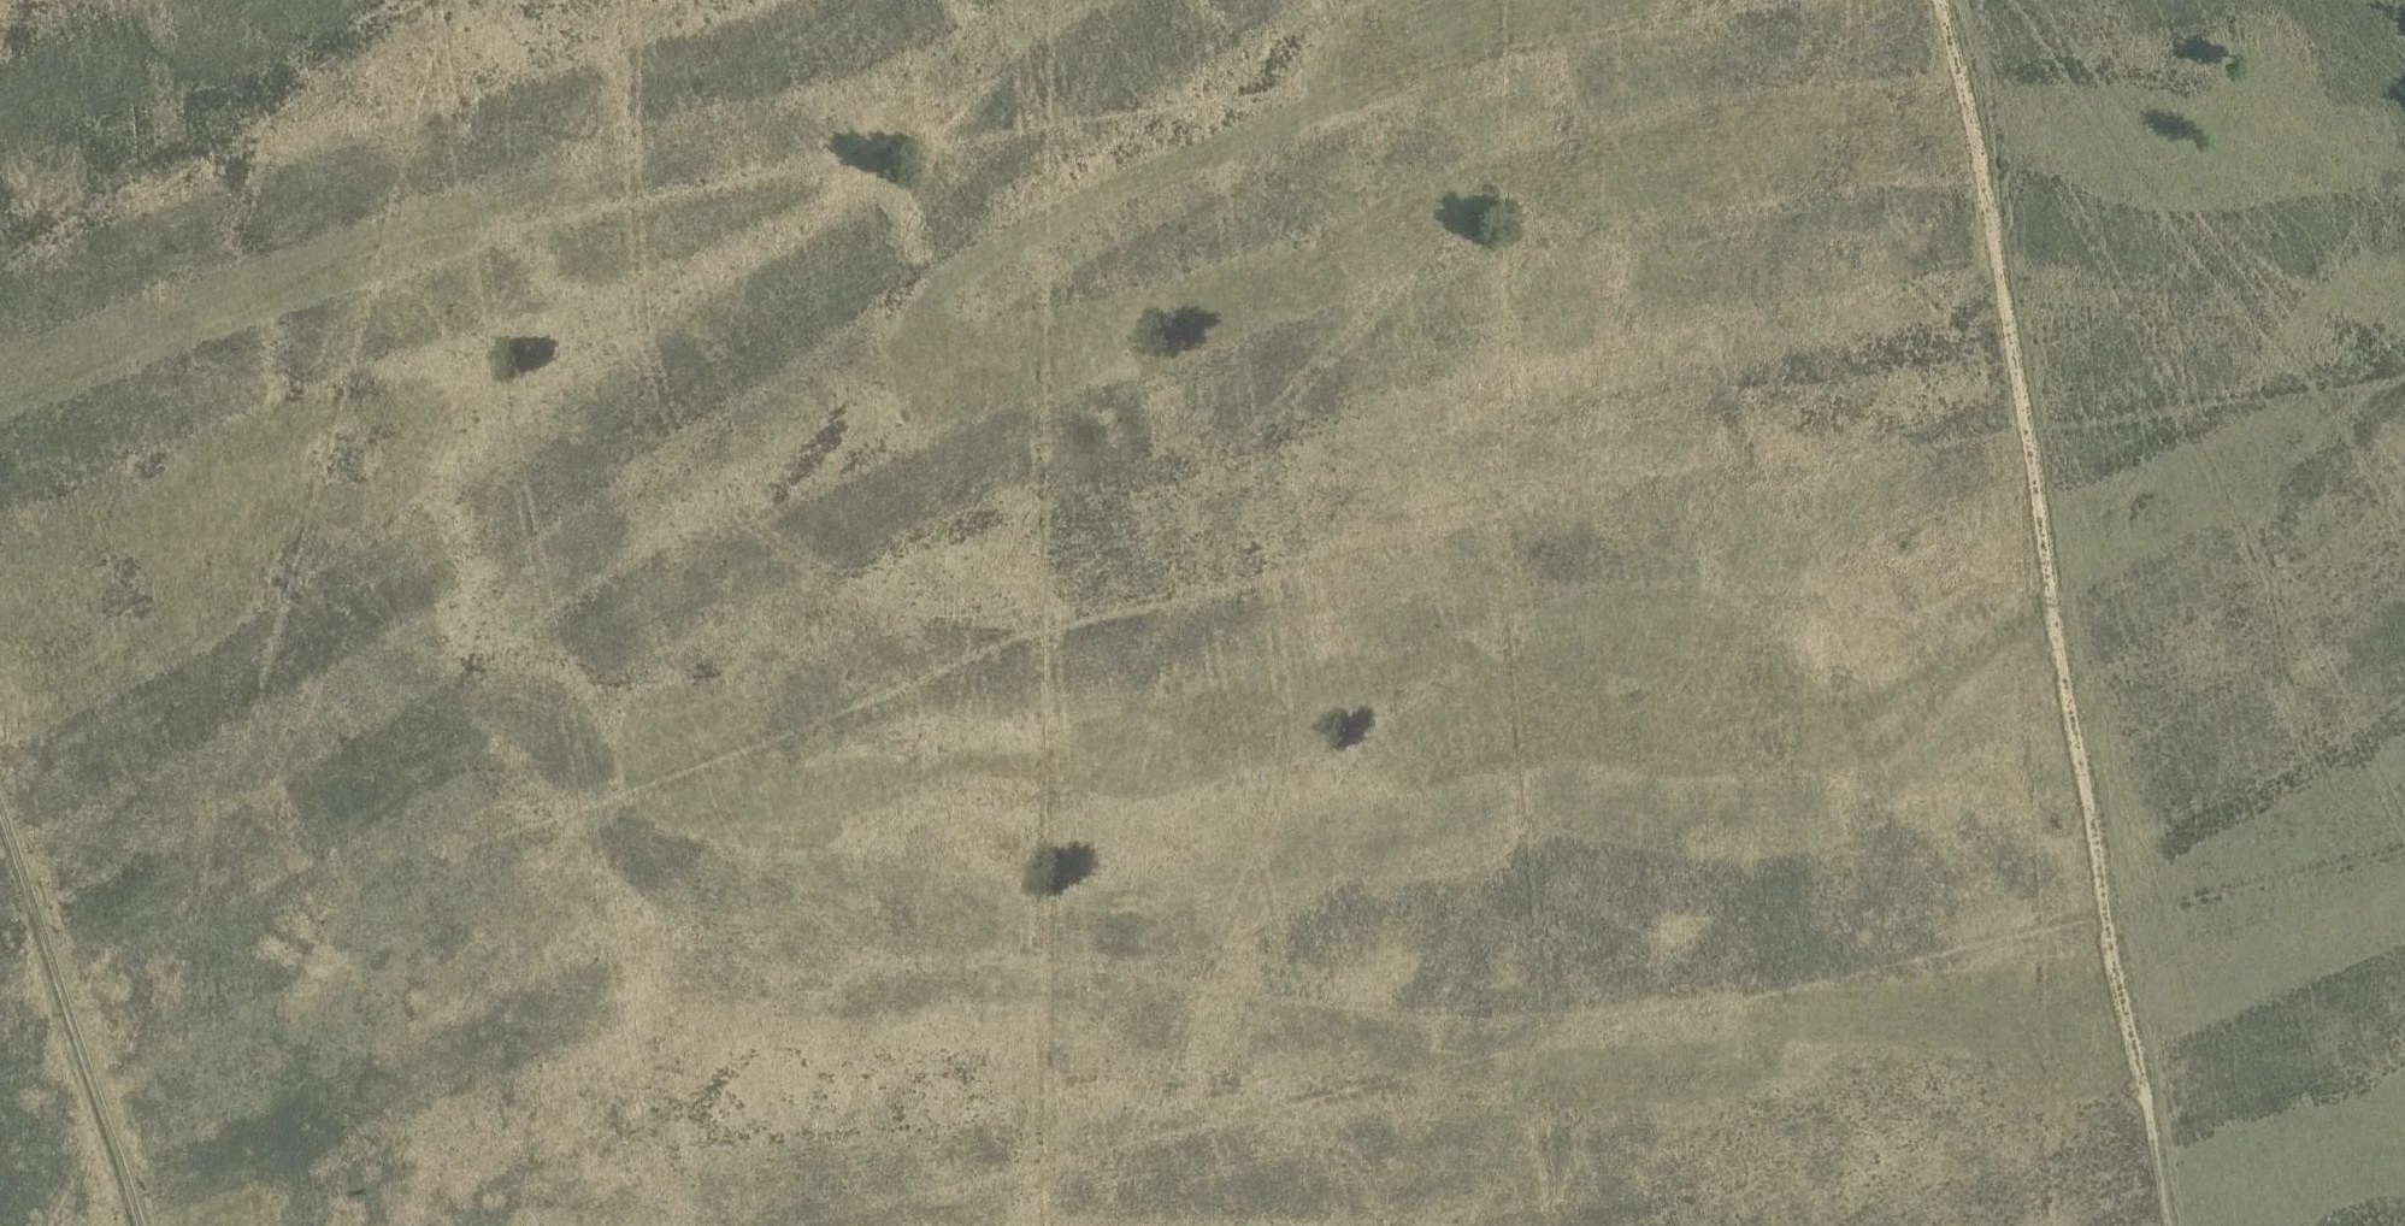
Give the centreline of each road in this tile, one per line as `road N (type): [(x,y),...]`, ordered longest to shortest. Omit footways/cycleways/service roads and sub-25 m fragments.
road 1 (track): [(2171,1225),(2046,578),(1973,124),(1940,0)]
road 2 (track): [(143,1225),(0,800)]

